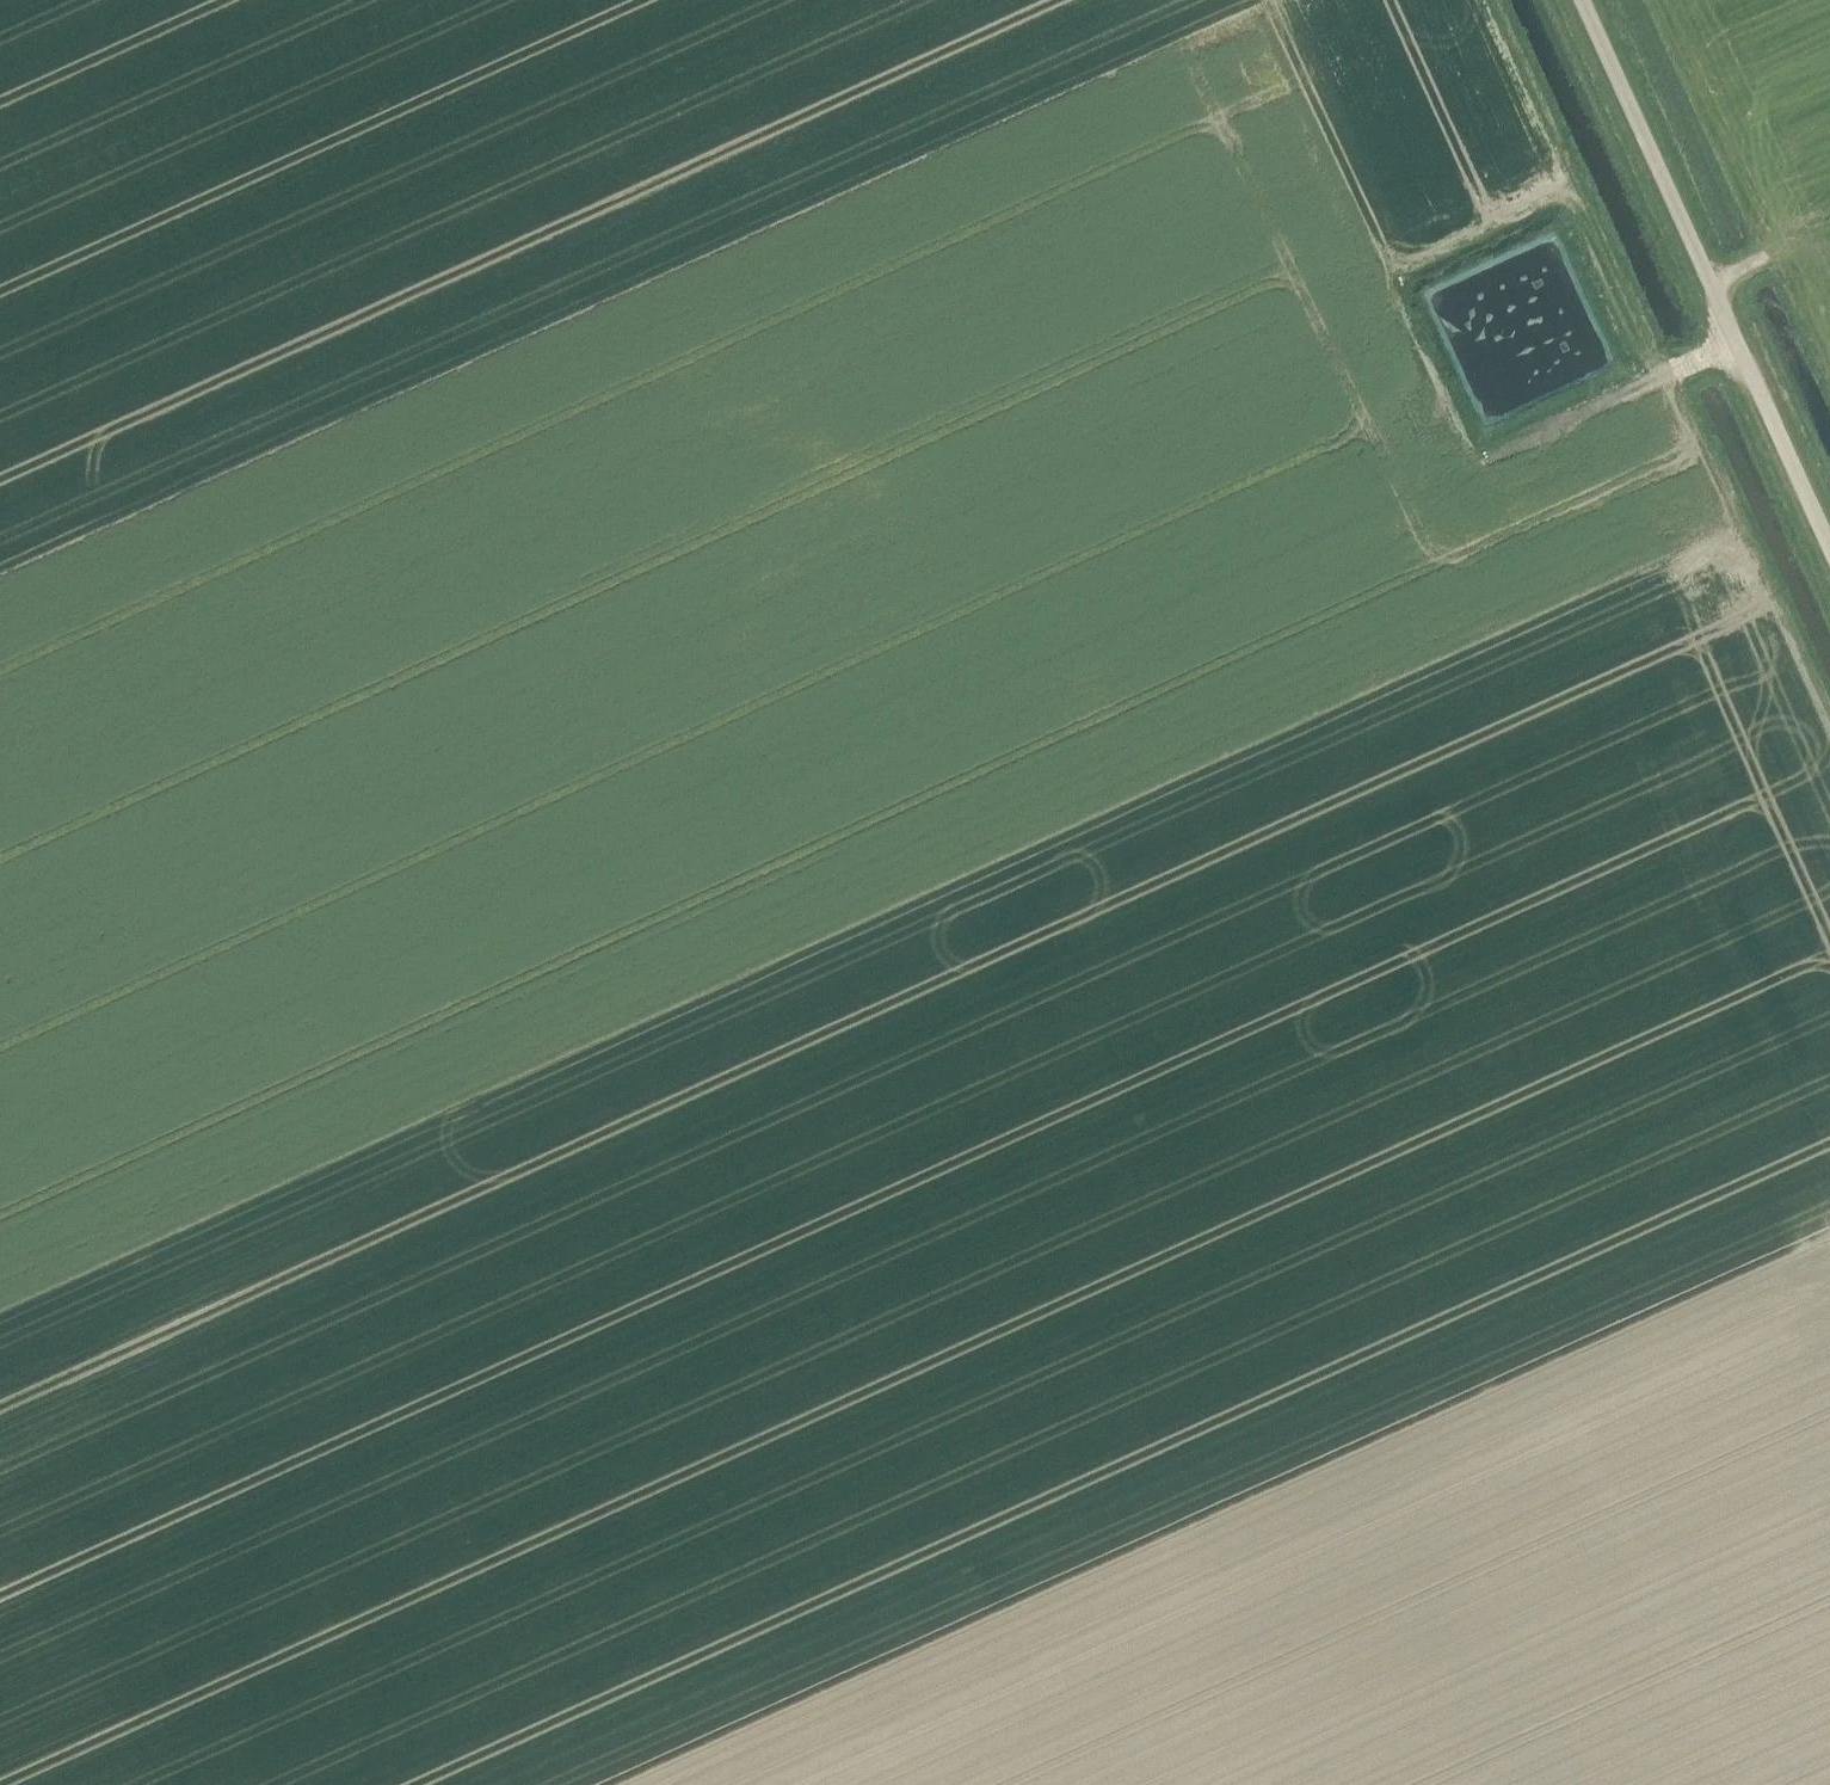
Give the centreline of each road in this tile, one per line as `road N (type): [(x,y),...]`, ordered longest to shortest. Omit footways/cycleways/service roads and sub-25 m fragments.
road 1 (unclassified): [(1829,564),(1580,0)]

